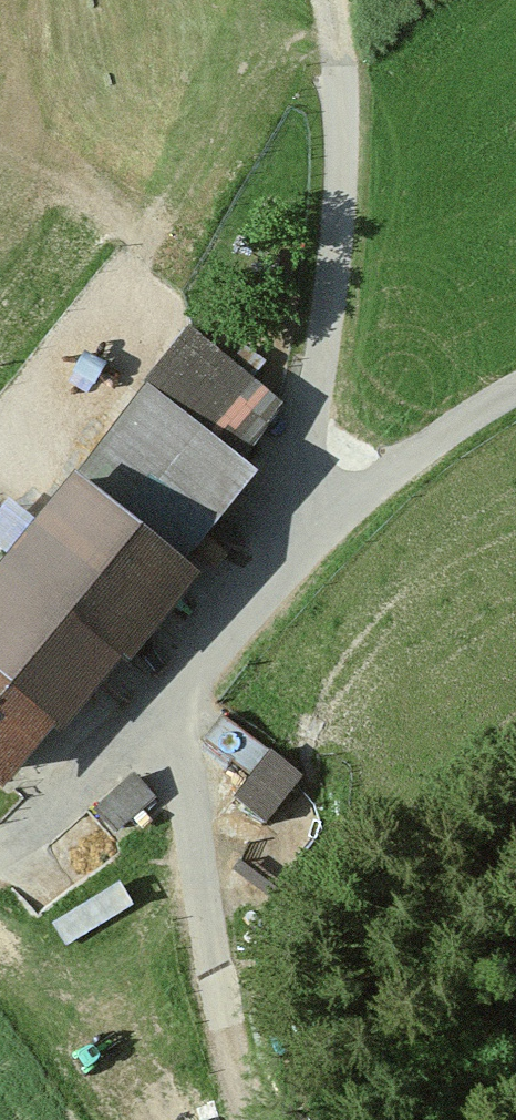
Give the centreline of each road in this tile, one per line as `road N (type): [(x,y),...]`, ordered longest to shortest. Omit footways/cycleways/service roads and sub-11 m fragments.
road 1 (track): [(323,0),(347,144),(301,440),(213,633)]
road 2 (track): [(160,706),(186,782),(224,1022),(257,1119)]
road 3 (track): [(515,384),(250,551)]
road 4 (track): [(0,846),(85,784),(160,706),(213,633)]

